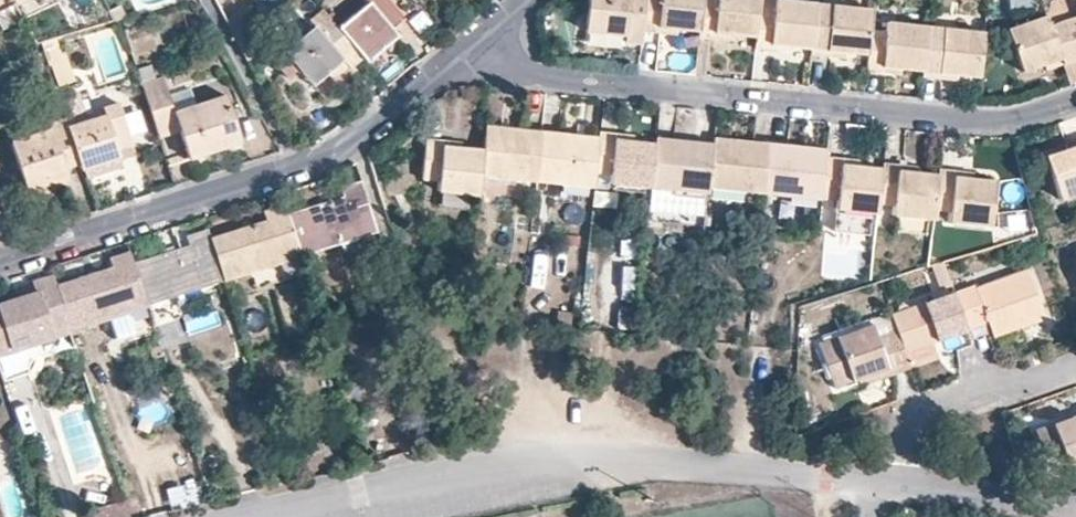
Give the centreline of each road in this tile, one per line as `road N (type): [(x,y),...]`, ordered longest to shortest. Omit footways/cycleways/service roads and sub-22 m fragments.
road 1 (residential): [(875,486),(729,468),(522,460),(265,516)]
road 2 (residential): [(481,37),(509,70),(532,79),(988,123),(1075,104)]
road 3 (residential): [(0,261),(310,163),(343,146),(481,37)]
road 4 (residential): [(1075,357),(914,414),(906,488)]
road 5 (residential): [(1075,510),(906,488)]

